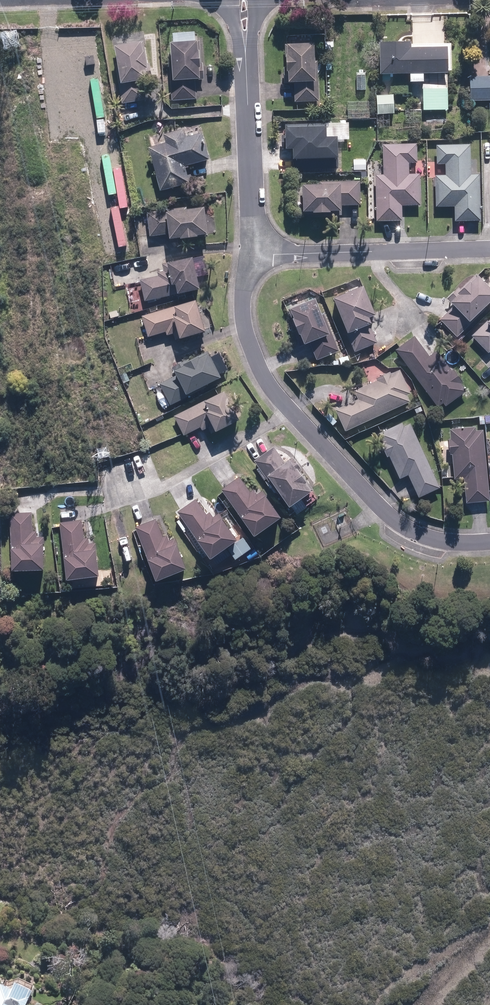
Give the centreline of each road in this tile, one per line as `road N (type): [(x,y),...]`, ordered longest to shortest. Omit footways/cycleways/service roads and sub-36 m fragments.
road 1 (residential): [(248,254),(242,309),(263,377),(397,522),(448,541),(489,540)]
road 2 (residential): [(244,0),(248,254)]
road 3 (residential): [(489,247),(248,254)]

